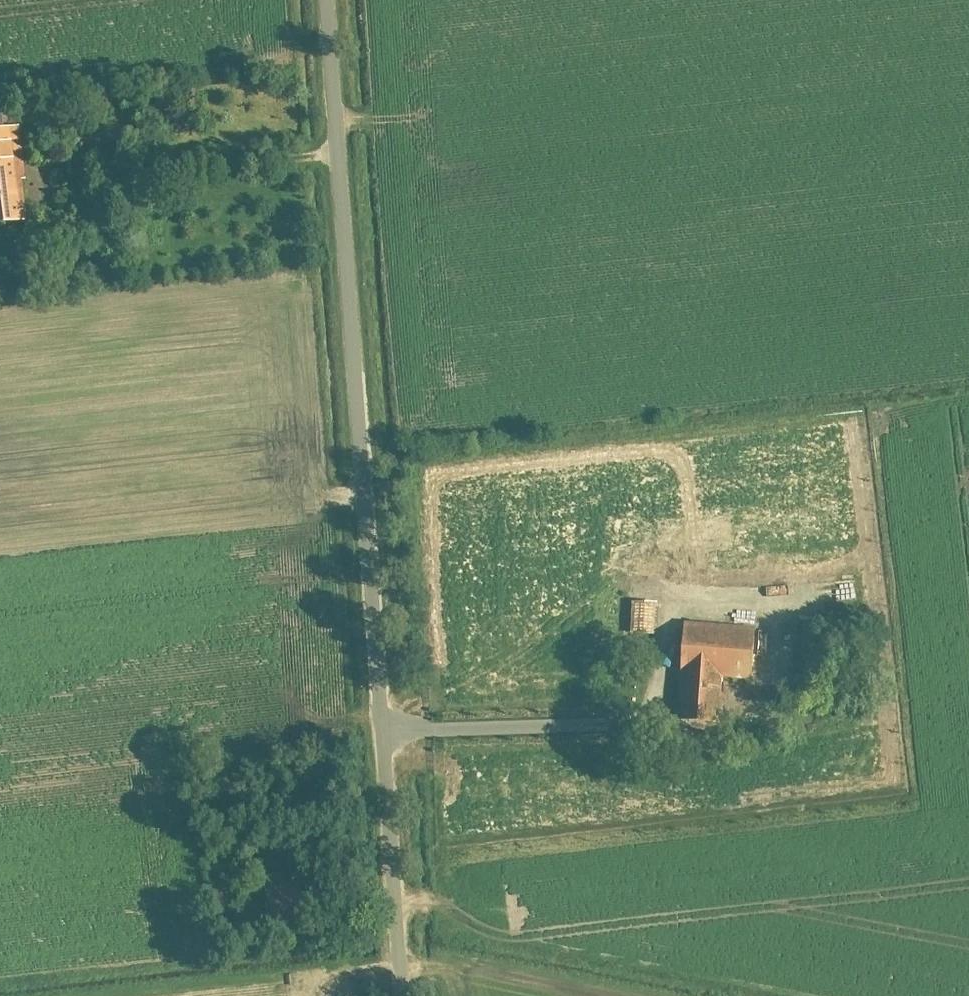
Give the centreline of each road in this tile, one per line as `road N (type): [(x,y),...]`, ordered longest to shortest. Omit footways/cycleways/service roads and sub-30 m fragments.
road 1 (unclassified): [(323,0),(401,995)]

